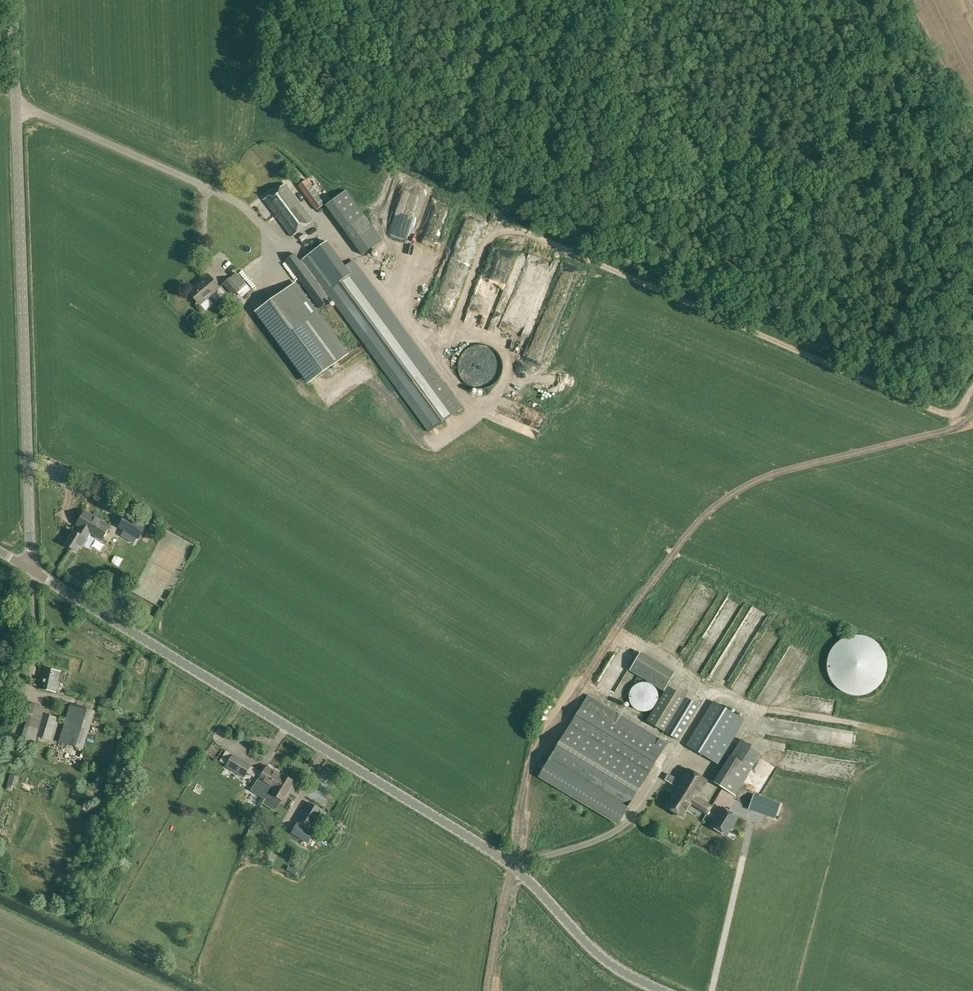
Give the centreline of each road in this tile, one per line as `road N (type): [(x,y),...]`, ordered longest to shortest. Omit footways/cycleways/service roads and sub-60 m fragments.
road 1 (tertiary): [(661,990),(605,960),(513,863),(32,570)]
road 2 (unclassified): [(32,570),(12,0)]
road 3 (track): [(513,863),(534,747),(575,682)]
road 4 (track): [(488,990),(513,863)]

